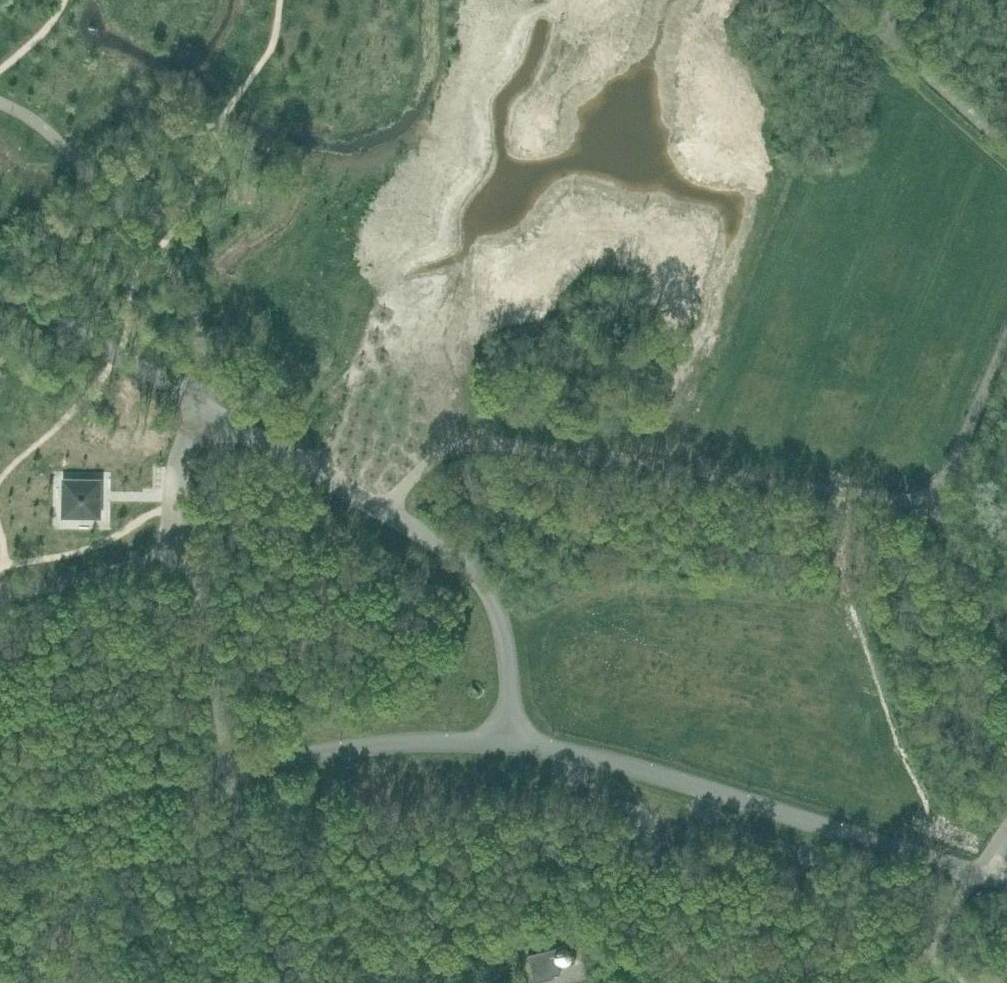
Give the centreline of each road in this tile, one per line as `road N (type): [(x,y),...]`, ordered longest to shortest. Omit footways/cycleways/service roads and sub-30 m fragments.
road 1 (residential): [(509,741),(508,639),(501,611),(468,560),(384,503),(0,289)]
road 2 (residential): [(1006,882),(633,768),(509,741)]
road 3 (residential): [(509,741),(392,743),(0,809)]

